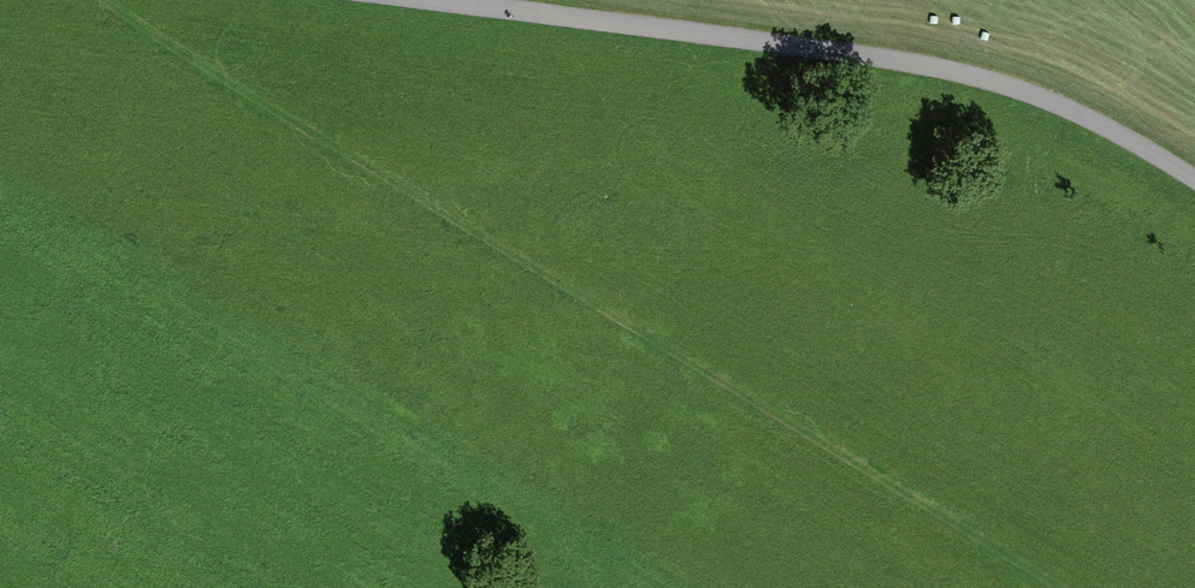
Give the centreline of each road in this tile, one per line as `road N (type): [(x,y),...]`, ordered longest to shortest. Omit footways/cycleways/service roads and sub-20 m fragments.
road 1 (track): [(1054,587),(106,0)]
road 2 (unclassified): [(1194,177),(1065,101),(949,64),(461,0)]

